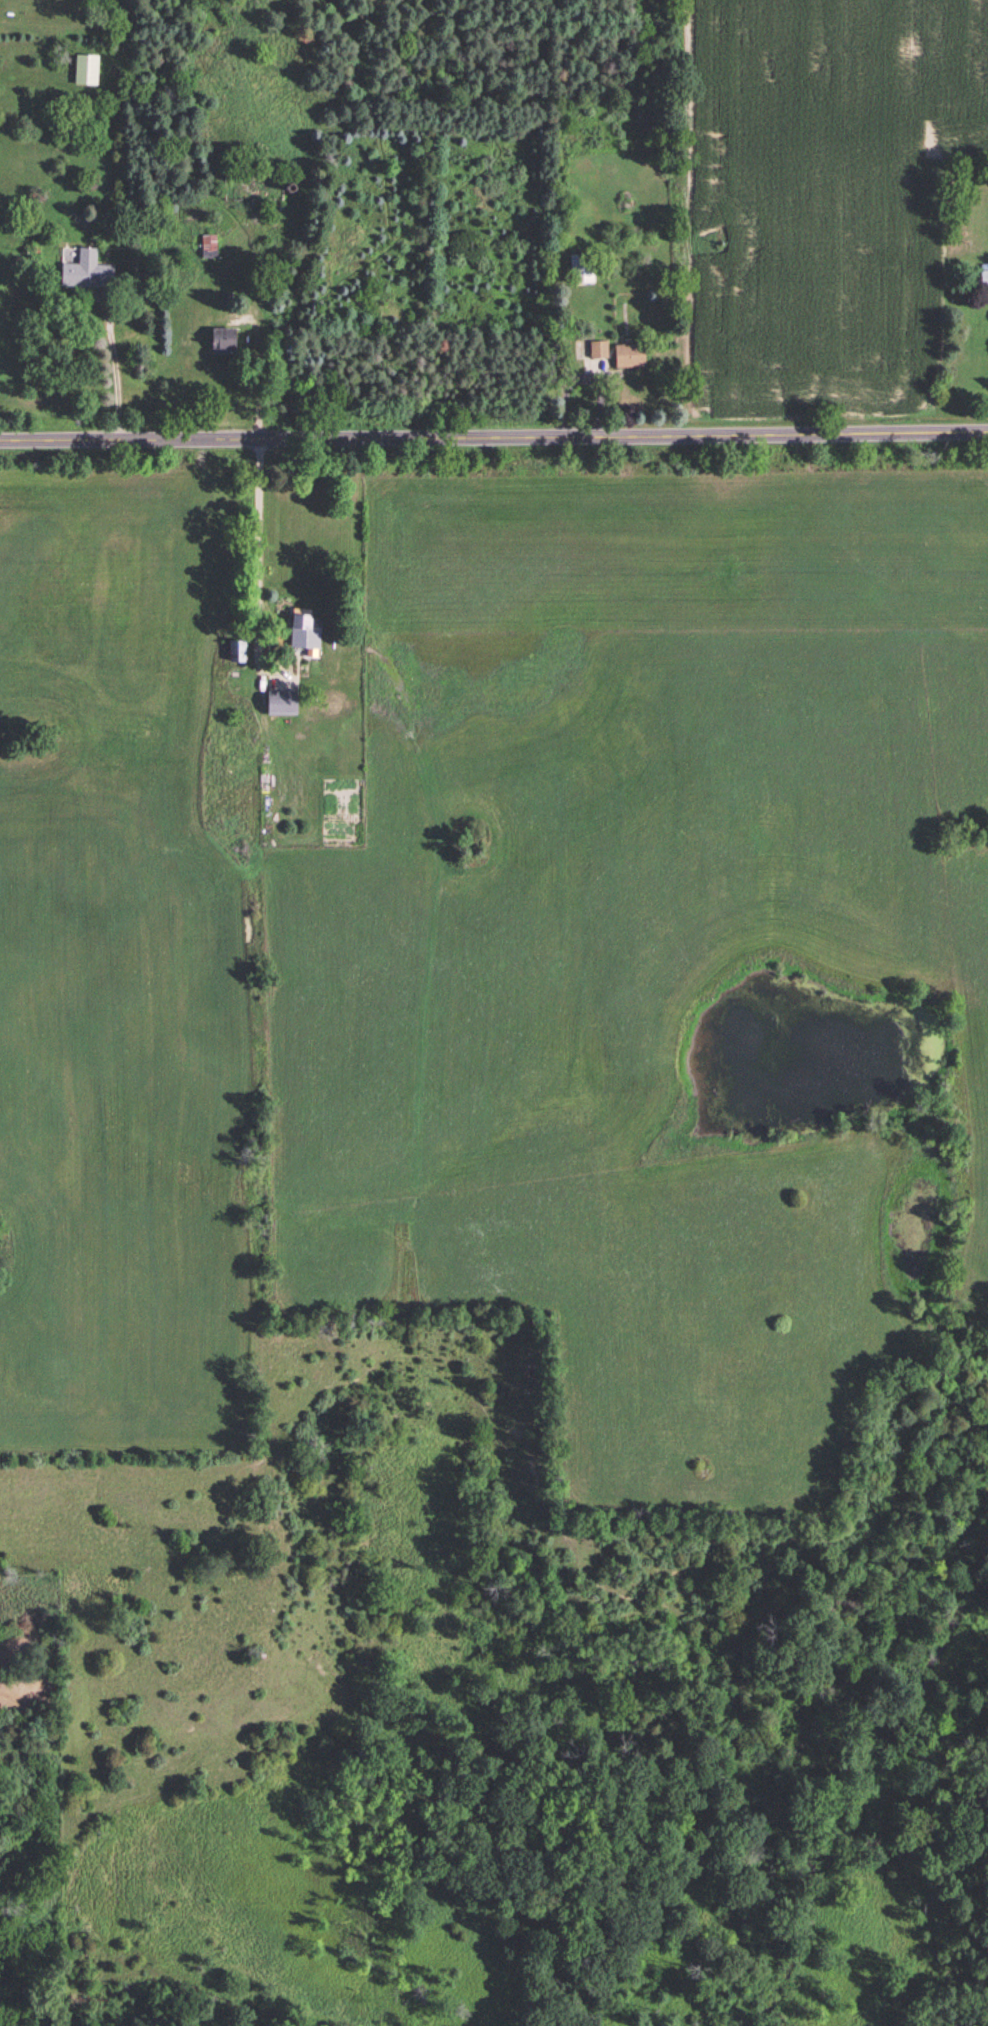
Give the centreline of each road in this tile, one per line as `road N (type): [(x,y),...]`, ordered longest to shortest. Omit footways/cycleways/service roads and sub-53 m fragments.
road 1 (residential): [(0,445),(987,433)]

